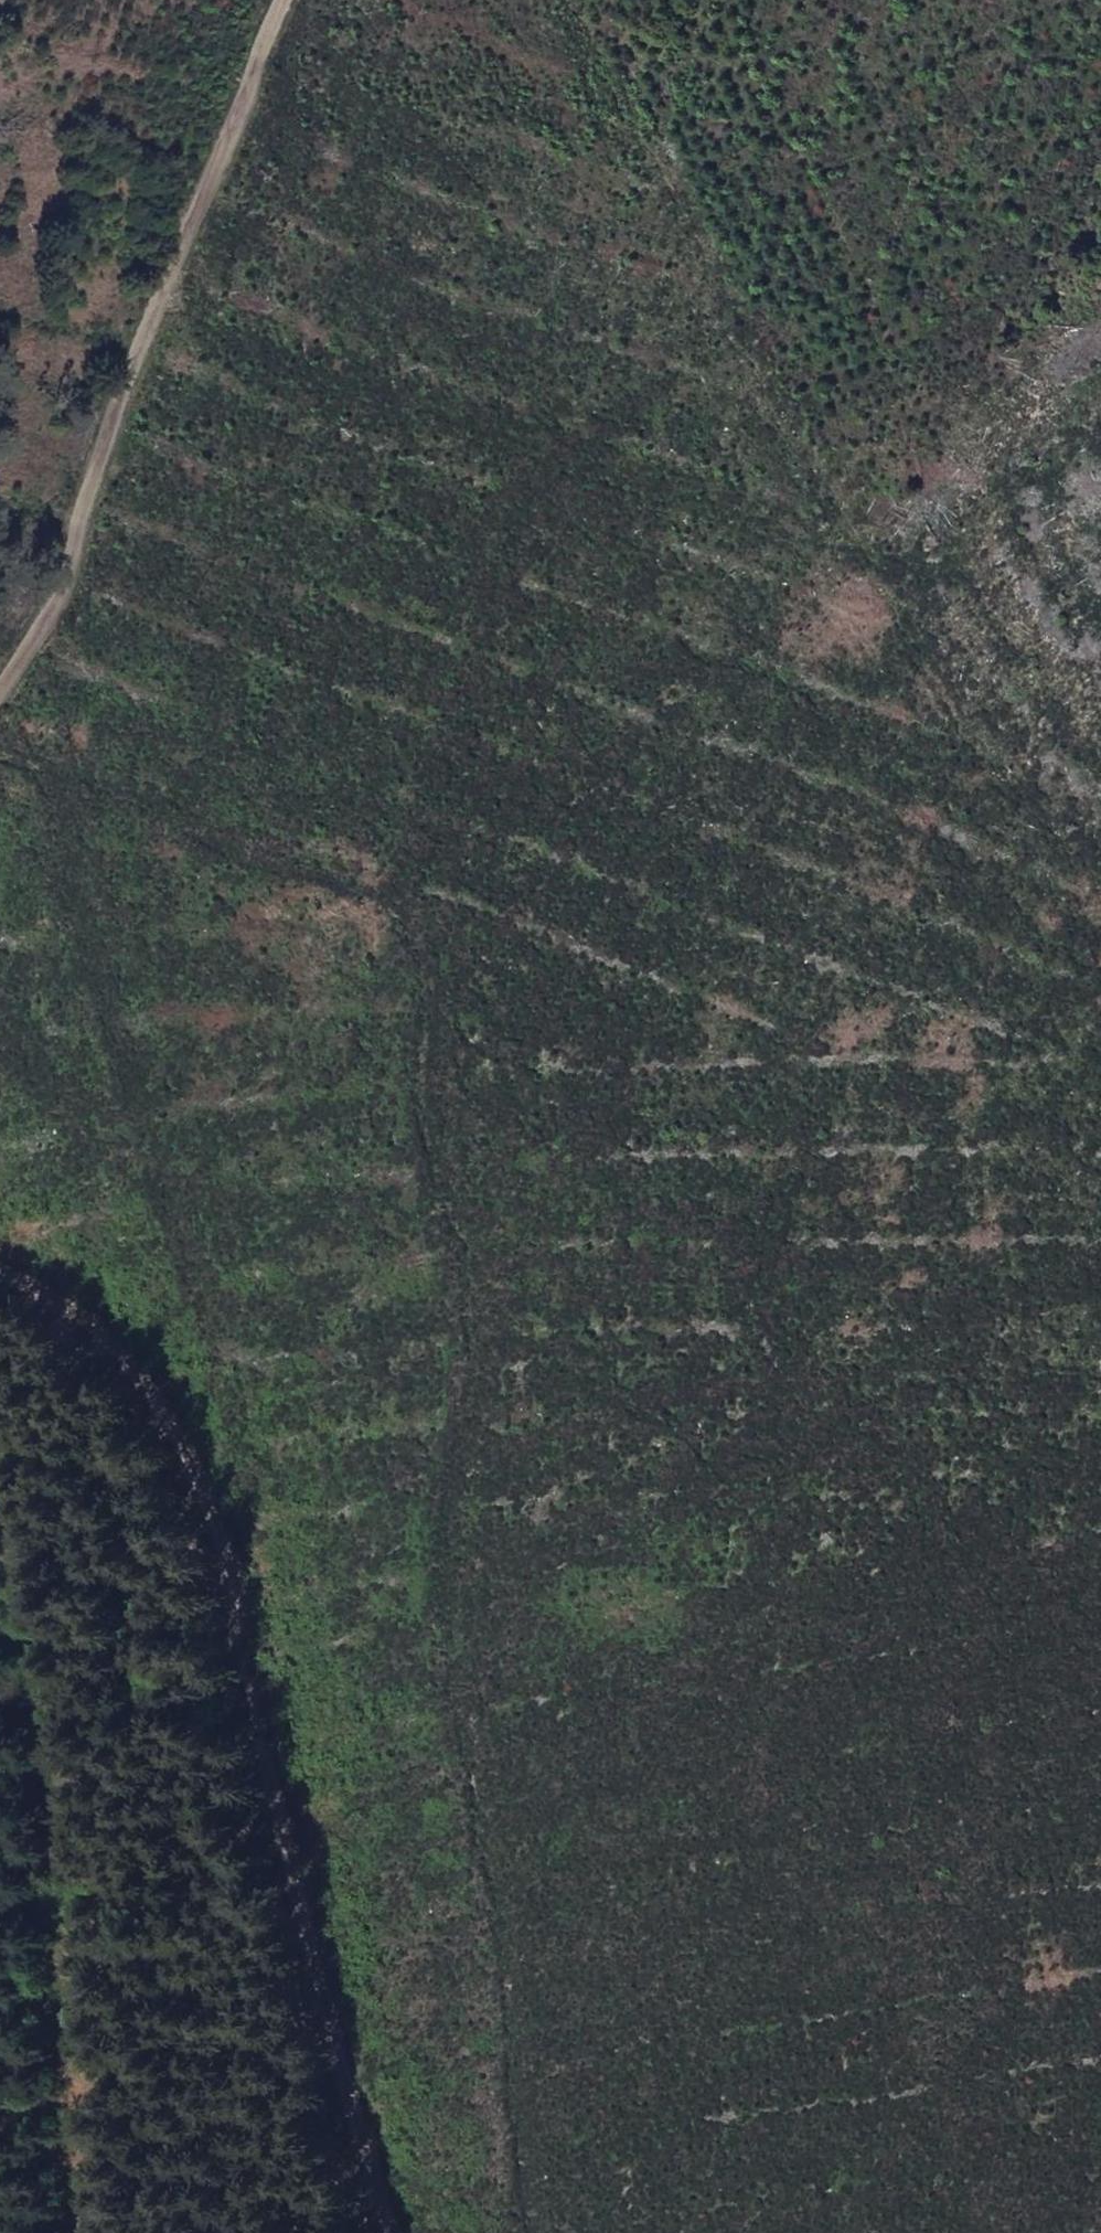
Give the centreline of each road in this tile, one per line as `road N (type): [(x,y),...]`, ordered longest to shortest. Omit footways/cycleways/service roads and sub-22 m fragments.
road 1 (track): [(0,1290),(110,1360),(206,1520),(358,2134),(397,2232)]
road 2 (track): [(271,0),(46,617),(0,789)]

